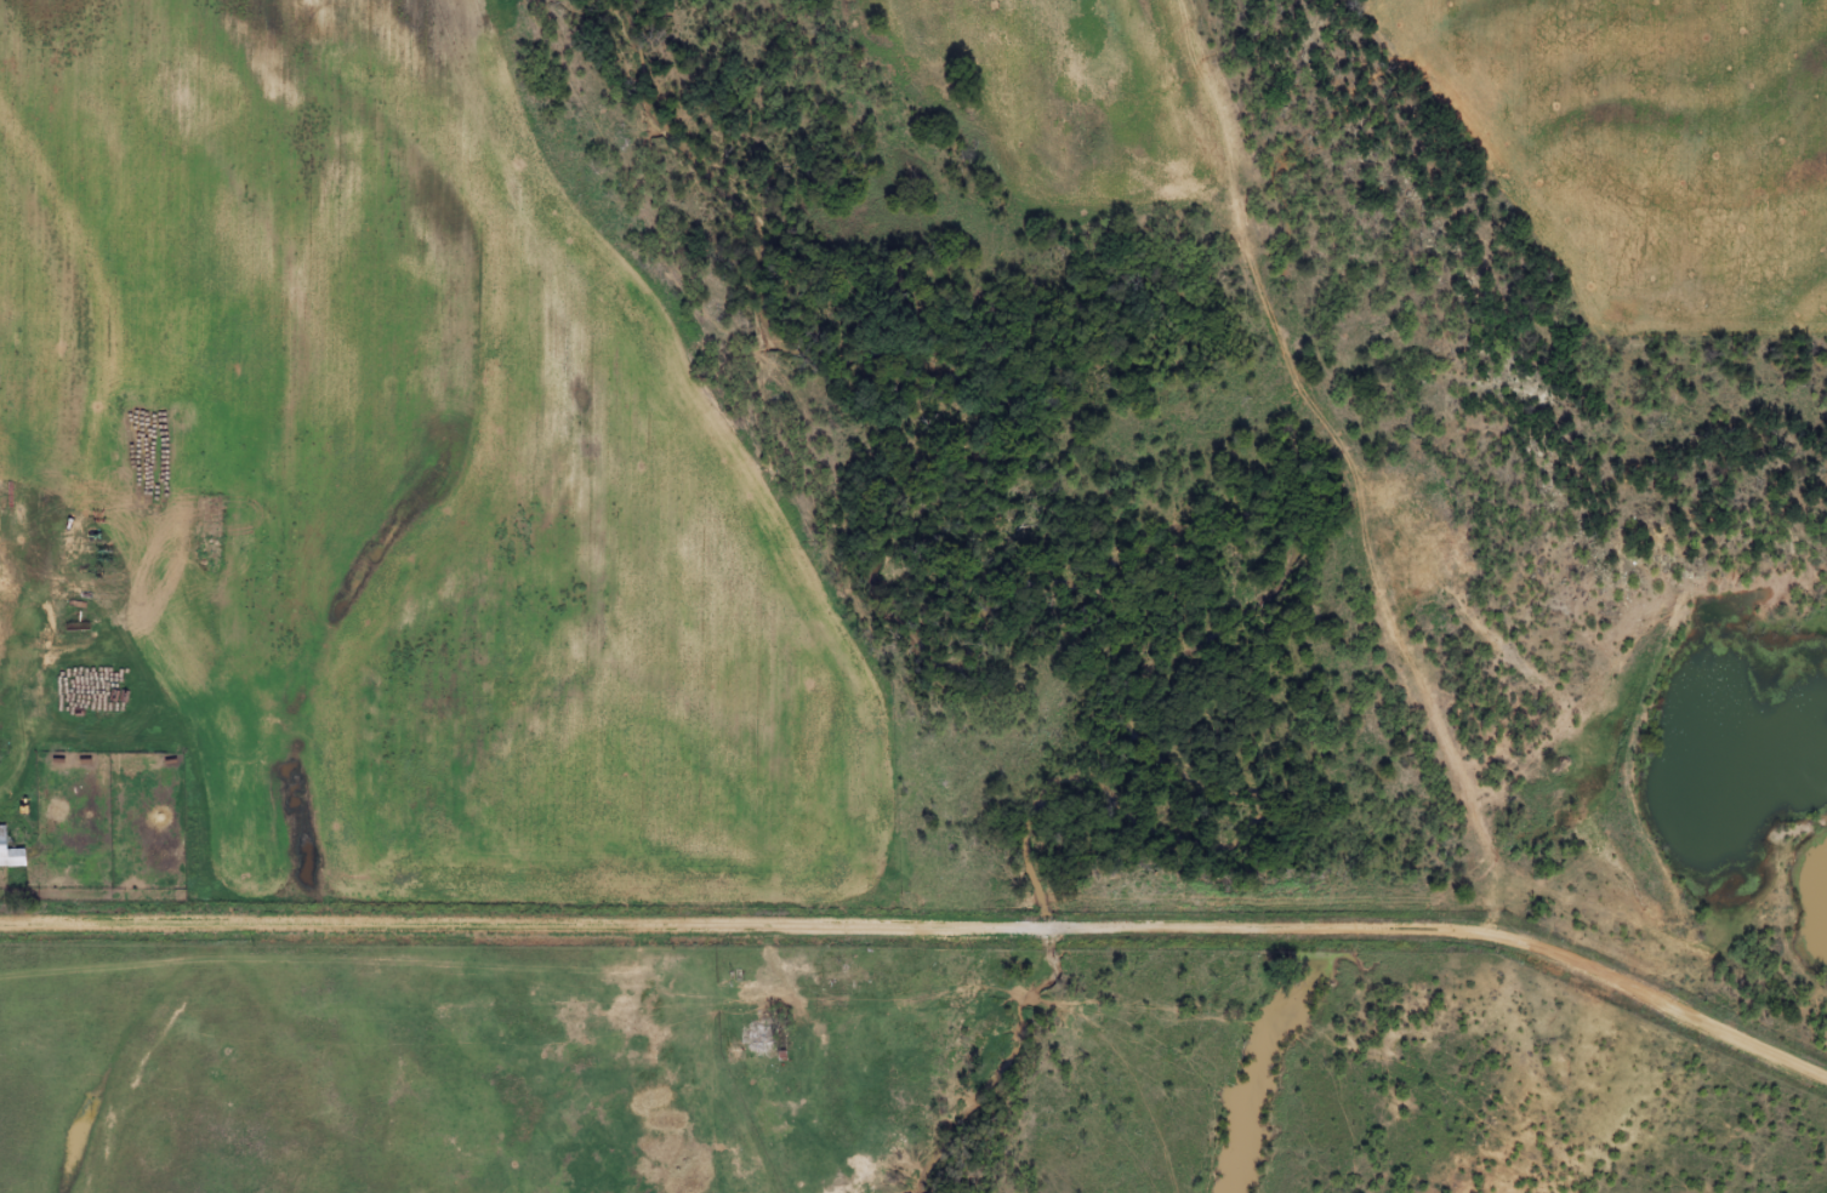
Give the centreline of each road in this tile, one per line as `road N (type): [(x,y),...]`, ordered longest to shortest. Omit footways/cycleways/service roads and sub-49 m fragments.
road 1 (residential): [(1826,1076),(1529,942),(1459,930),(0,921)]

